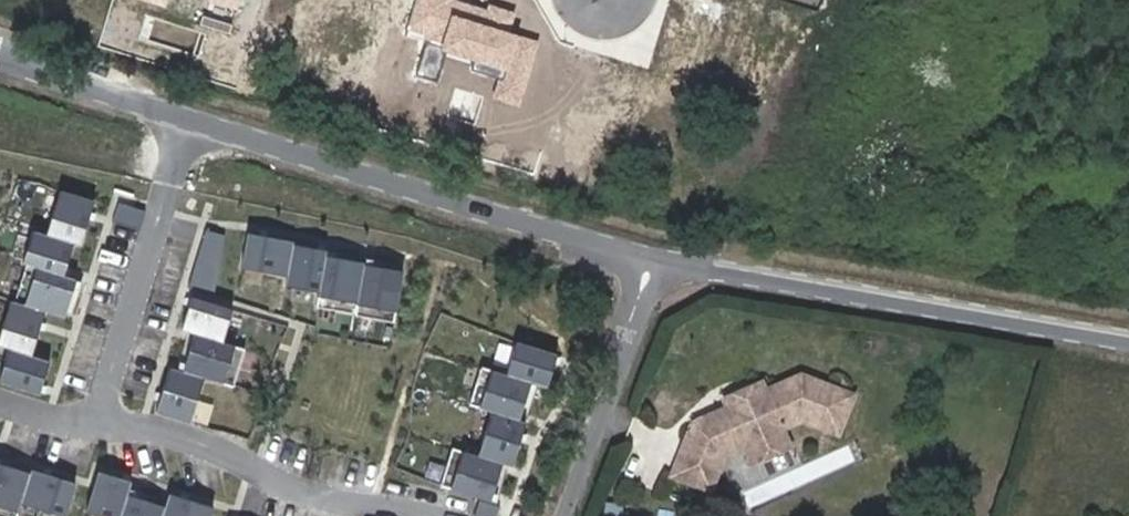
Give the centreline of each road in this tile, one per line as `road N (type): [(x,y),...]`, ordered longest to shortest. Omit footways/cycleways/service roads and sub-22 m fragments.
road 1 (residential): [(652,265),(190,116)]
road 2 (residential): [(1128,343),(652,265)]
road 3 (residential): [(95,425),(189,439),(314,497),(421,515)]
road 4 (residential): [(190,116),(95,425)]
road 5 (residential): [(560,515),(652,265)]
road 6 (residential): [(190,116),(0,54)]

